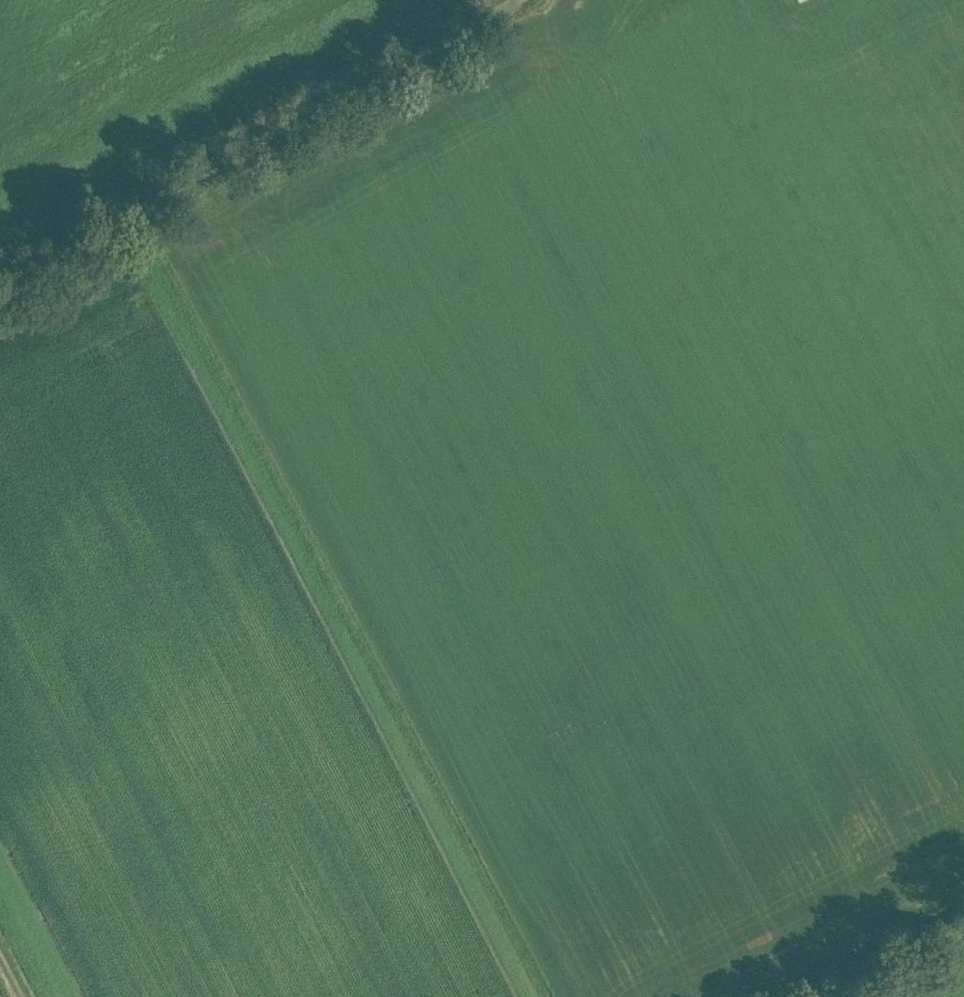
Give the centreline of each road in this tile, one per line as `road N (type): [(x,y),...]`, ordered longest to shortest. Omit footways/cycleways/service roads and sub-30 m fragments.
road 1 (unclassified): [(497,0),(0,281)]
road 2 (track): [(963,929),(831,996)]

